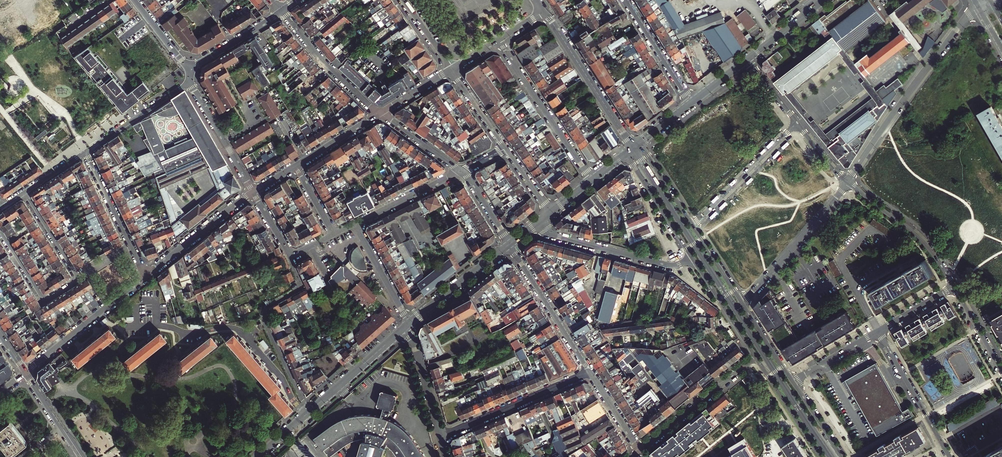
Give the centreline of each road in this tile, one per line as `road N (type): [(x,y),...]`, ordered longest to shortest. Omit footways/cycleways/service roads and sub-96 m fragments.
road 1 (residential): [(0,230),(43,300),(78,277),(24,193)]
road 2 (residential): [(848,183),(978,6)]
road 3 (residential): [(310,411),(264,318),(266,308),(301,288),(290,256)]
road 4 (residential): [(592,180),(498,40)]
road 5 (tertiary): [(633,149),(542,12)]
road 6 (residential): [(589,372),(440,438)]
road 7 (residential): [(539,222),(553,235),(665,265),(692,259)]
road 8 (residential): [(741,302),(848,183)]
road 9 (residential): [(26,372),(145,274)]
road 10 (residential): [(848,183),(924,244),(954,288)]
road 11 (residential): [(510,244),(589,372)]
road 12 (residential): [(640,451),(756,358)]
road 13 (unclassified): [(797,123),(693,225)]
road 14 (residential): [(950,456),(879,331)]
road 15 (residential): [(379,114),(280,12)]
road 16 (residential): [(85,152),(145,274)]
road 17 (residential): [(145,274),(253,192)]
road 18 (tertiary): [(407,326),(510,244)]
road 19 (tertiary): [(310,411),(407,326)]
road 20 (residential): [(855,288),(839,261),(870,229),(899,248),(894,265)]
road 21 (residential): [(85,152),(191,83)]
road 22 (residential): [(191,83),(253,192)]
road 23 (tertiary): [(626,154),(692,259)]
road 24 (residential): [(627,0),(691,103)]
road 25 (residential): [(462,172),(354,225)]

